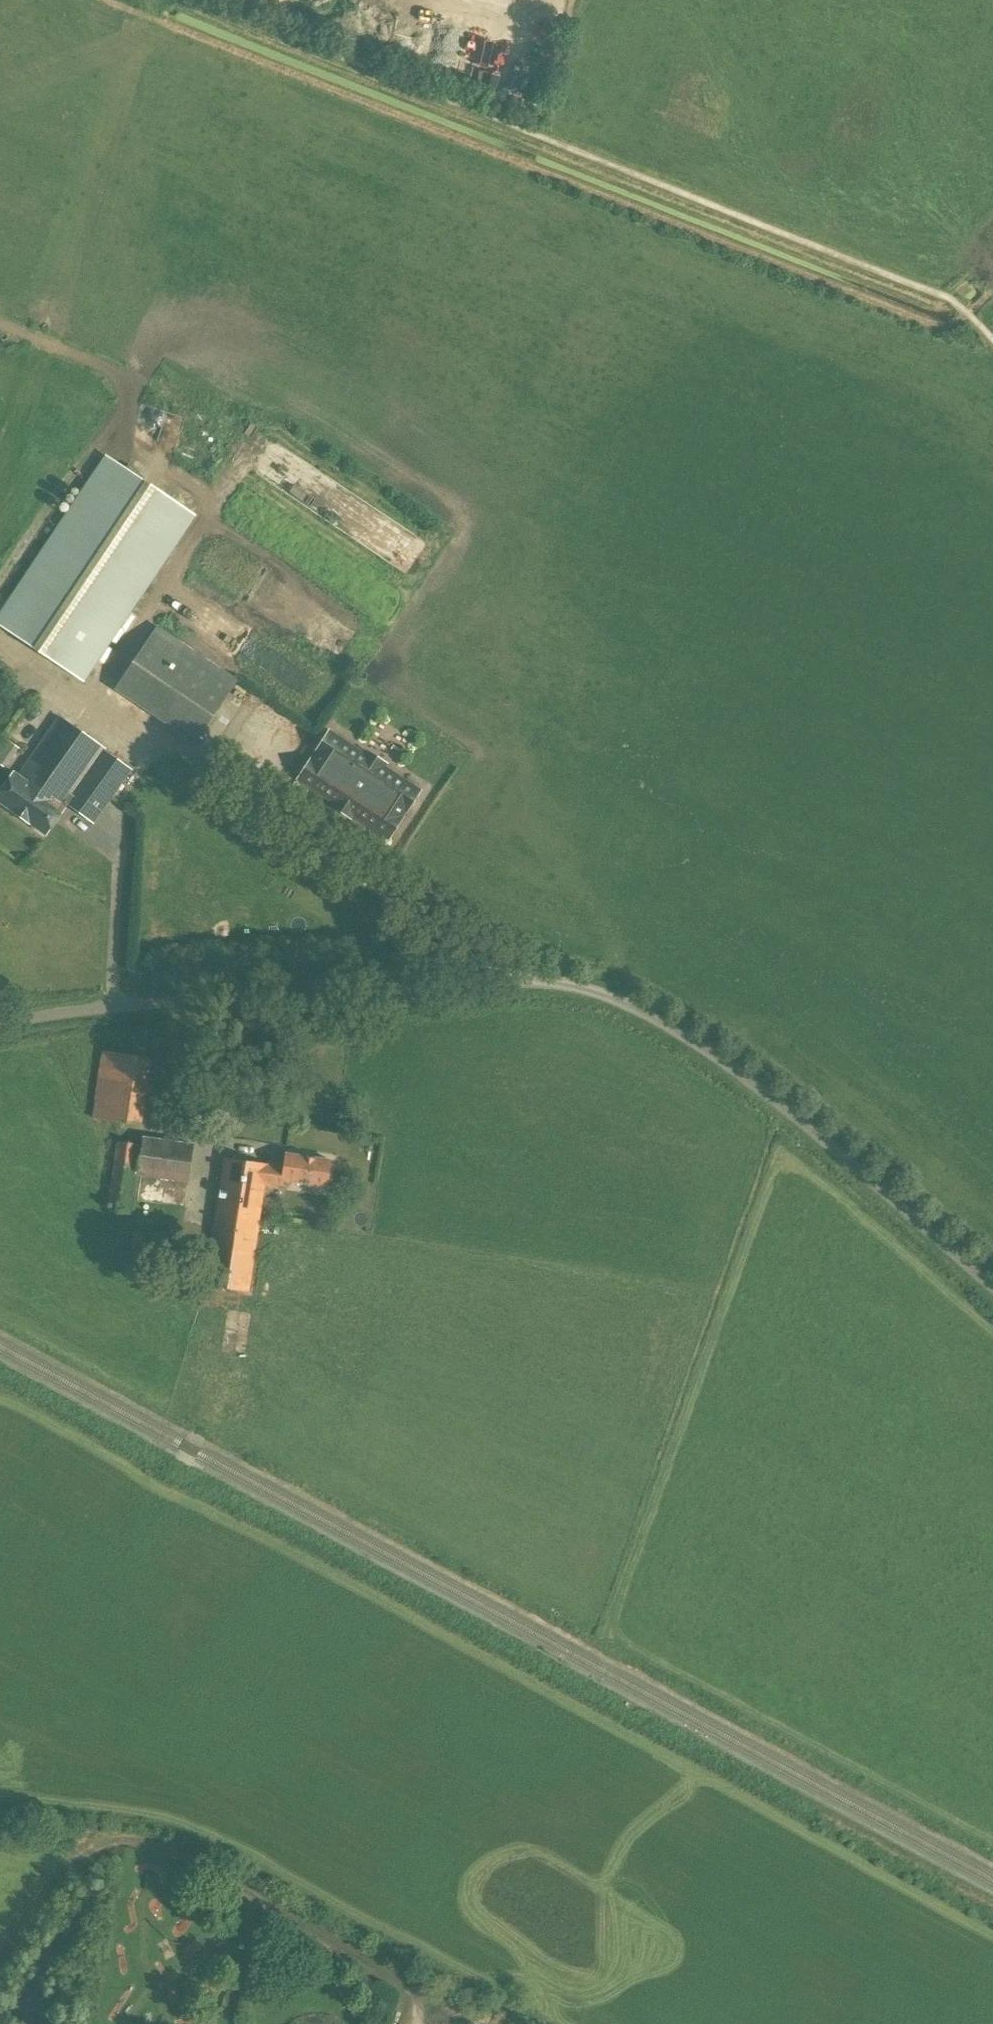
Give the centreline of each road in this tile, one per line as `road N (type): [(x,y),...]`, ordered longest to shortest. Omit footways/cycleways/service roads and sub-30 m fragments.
road 1 (unclassified): [(992,1290),(768,1099),(659,1020),(593,986),(532,978),(0,1016)]

